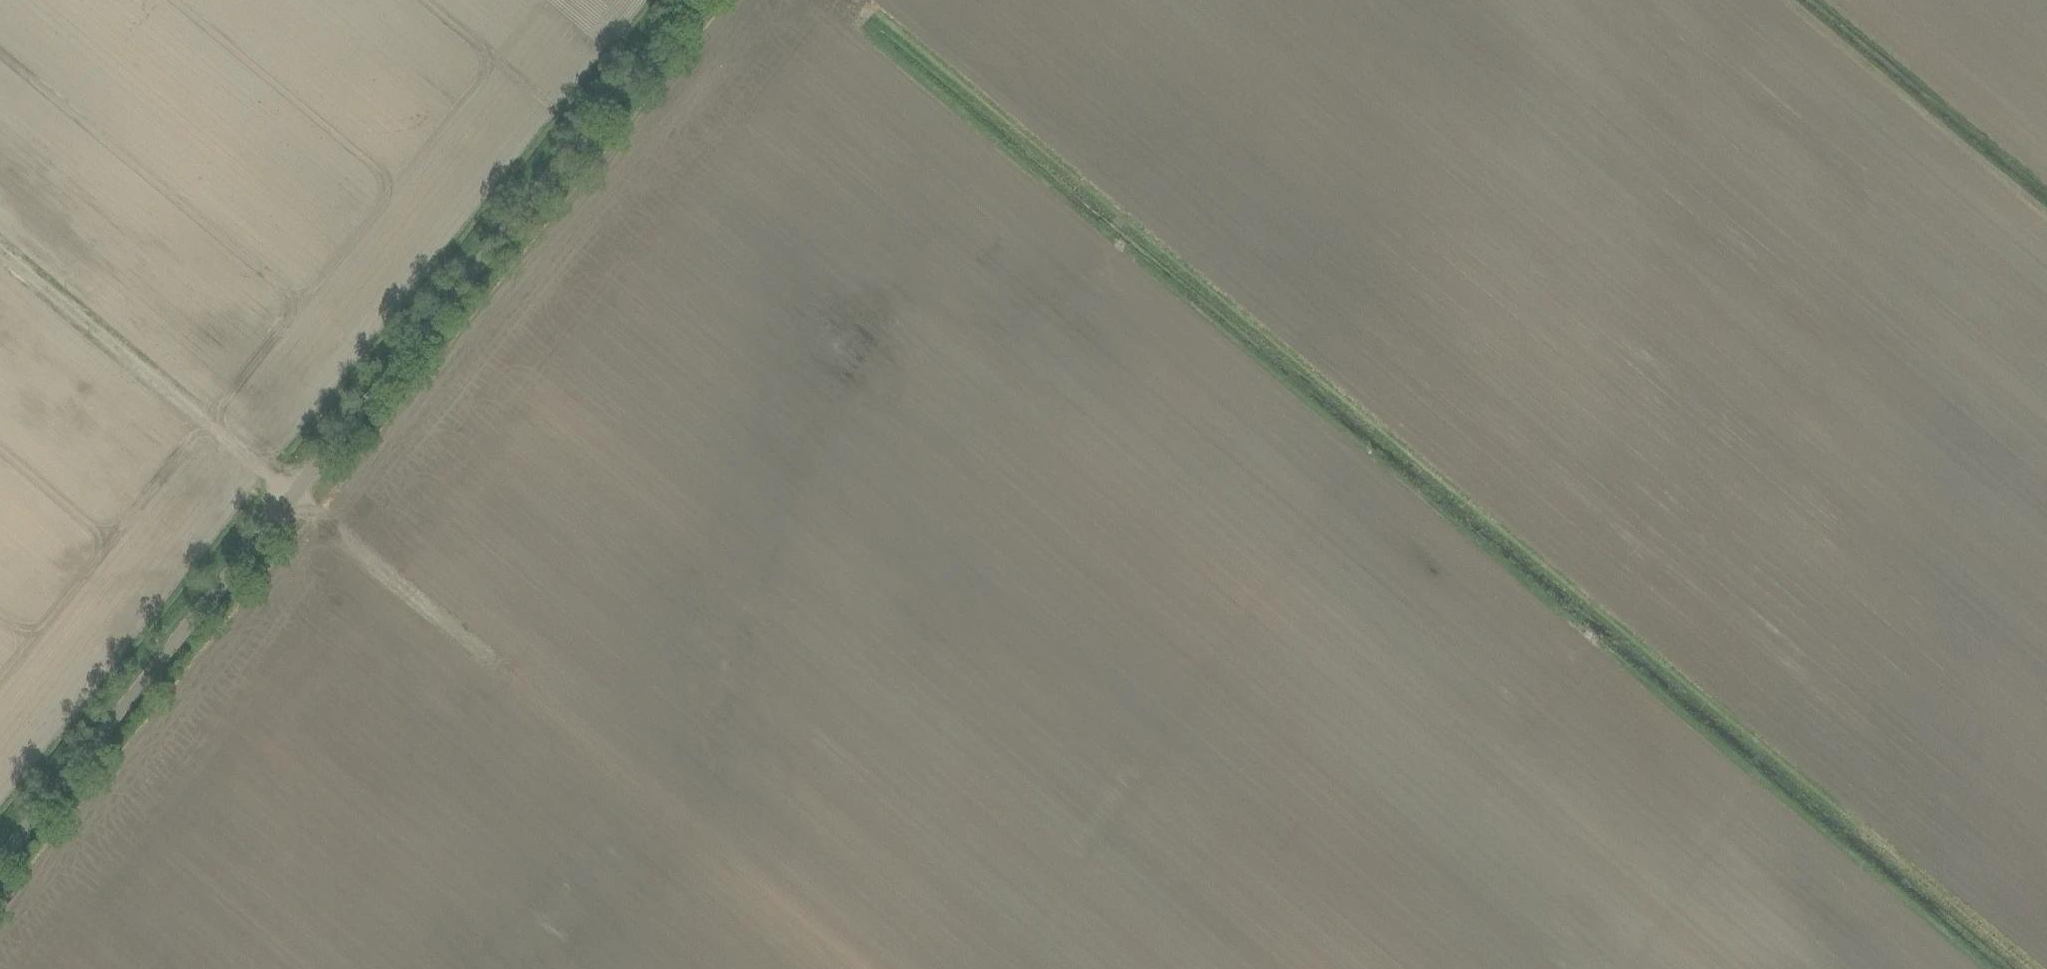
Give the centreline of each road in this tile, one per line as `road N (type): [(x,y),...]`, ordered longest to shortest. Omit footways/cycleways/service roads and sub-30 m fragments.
road 1 (unclassified): [(0,878),(707,0)]

